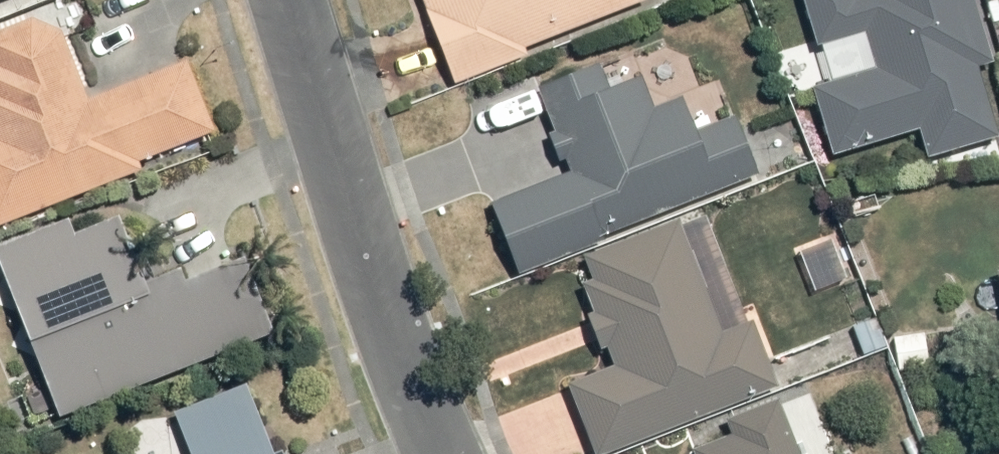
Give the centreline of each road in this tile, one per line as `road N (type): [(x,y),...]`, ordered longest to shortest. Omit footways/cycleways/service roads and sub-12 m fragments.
road 1 (residential): [(286,0),(376,304),(443,453)]

